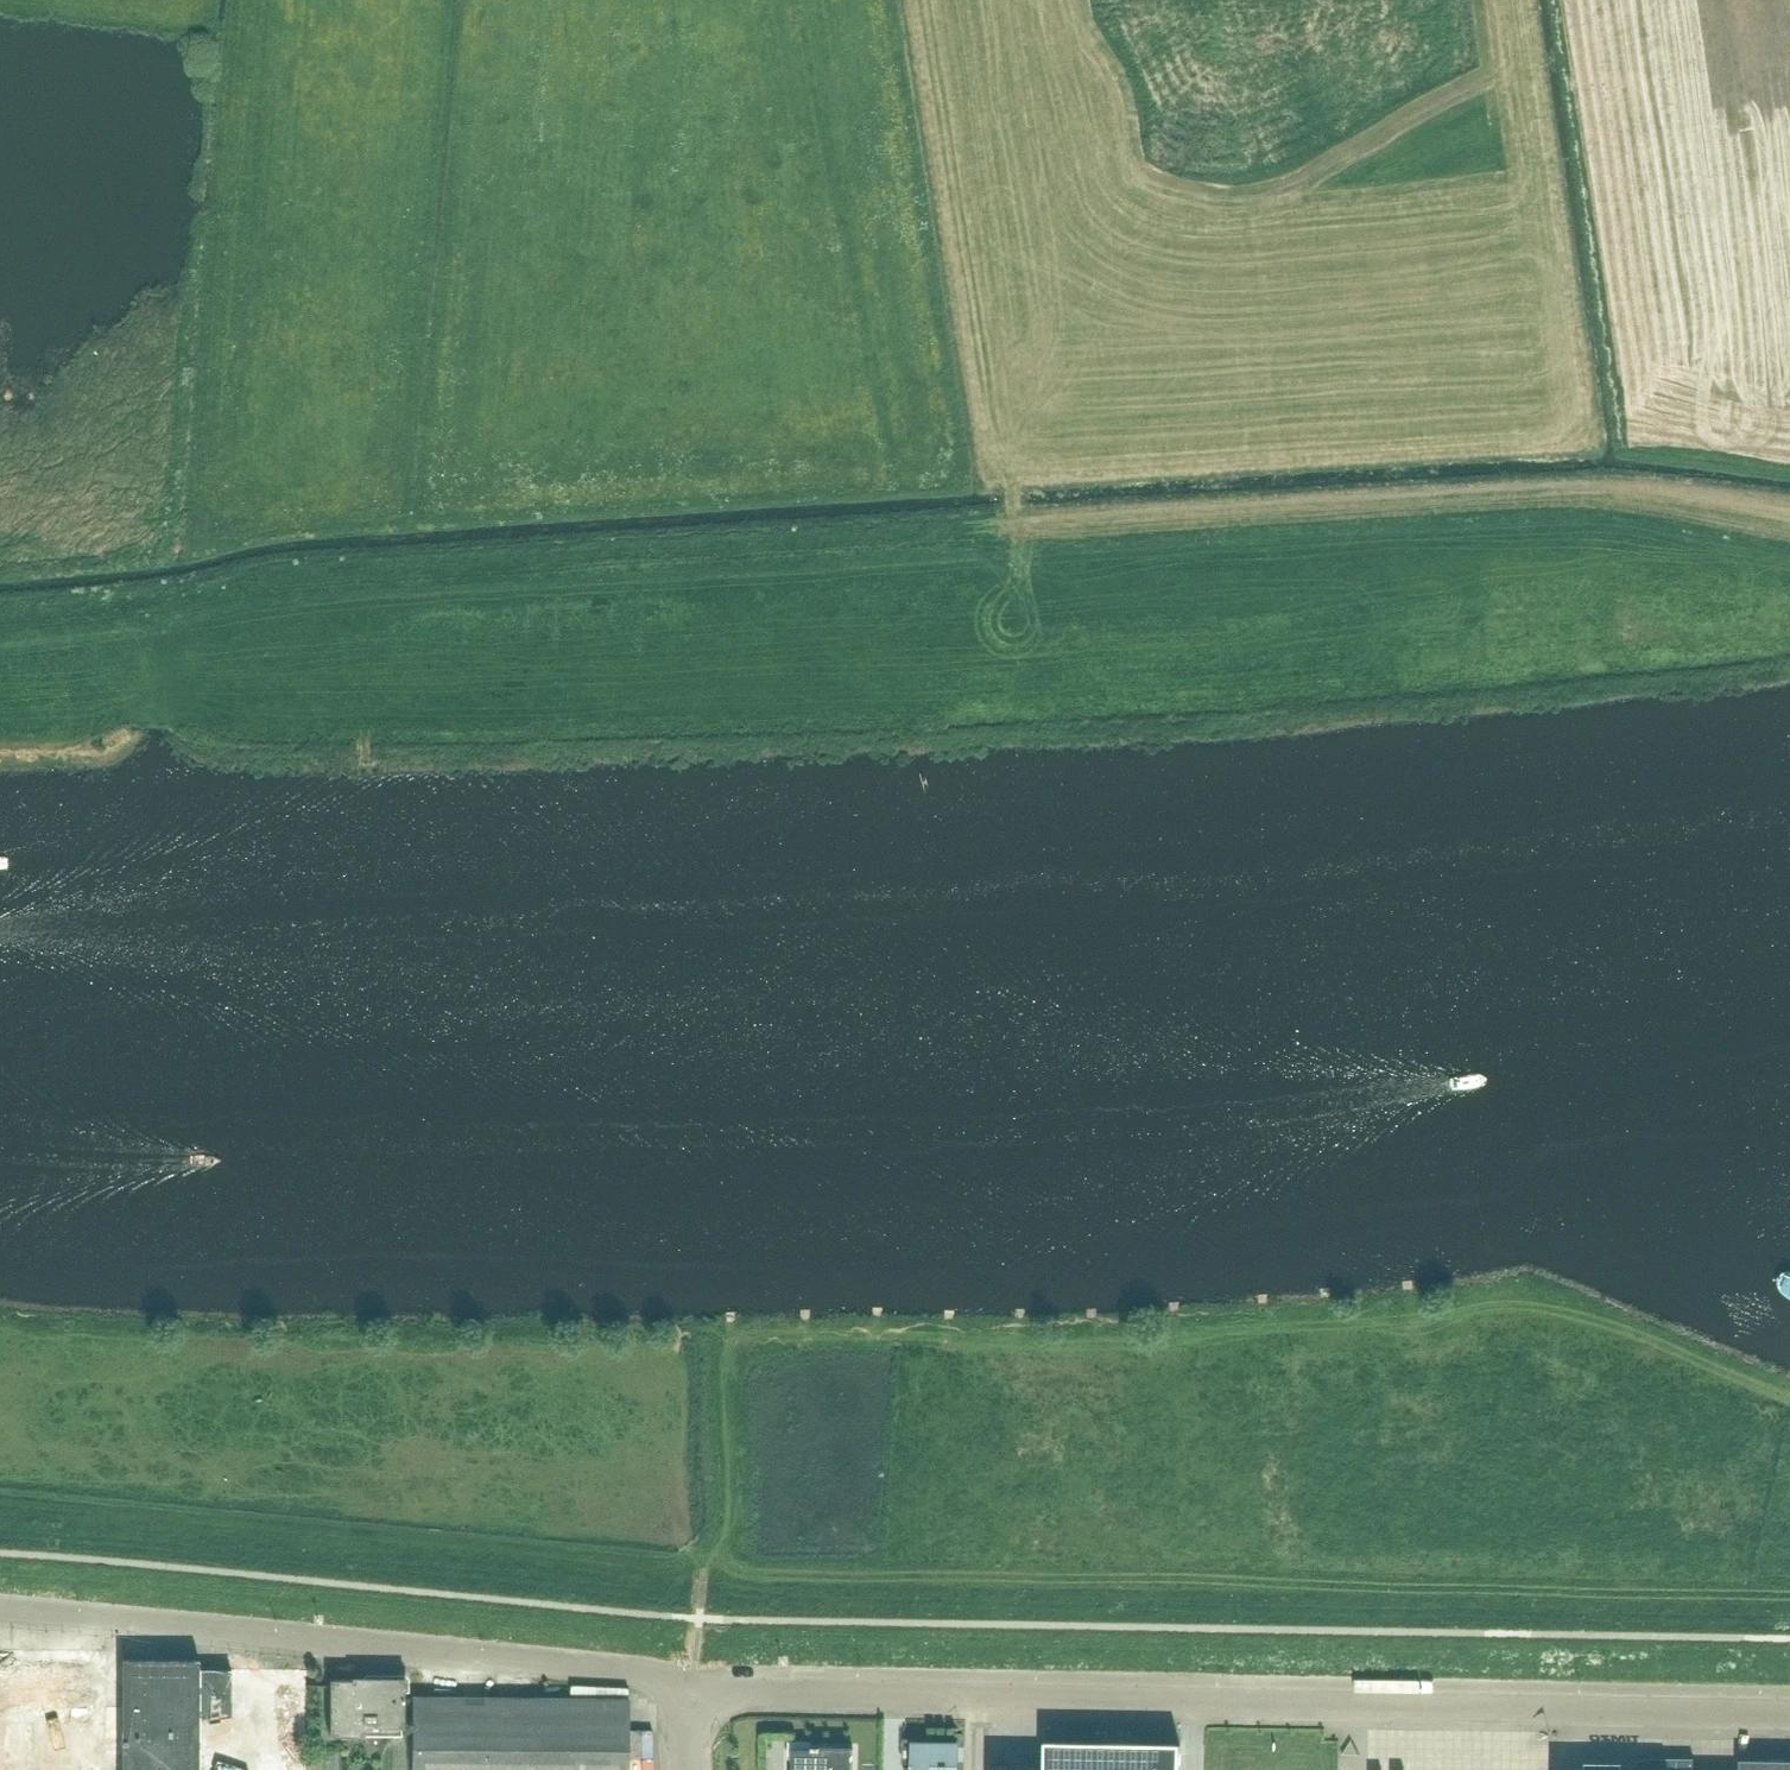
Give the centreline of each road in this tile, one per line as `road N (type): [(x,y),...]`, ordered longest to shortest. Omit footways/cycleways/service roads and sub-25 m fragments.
road 1 (unclassified): [(691,1682),(749,1694),(1789,1712)]
road 2 (unclassified): [(0,1606),(164,1616),(691,1682)]

